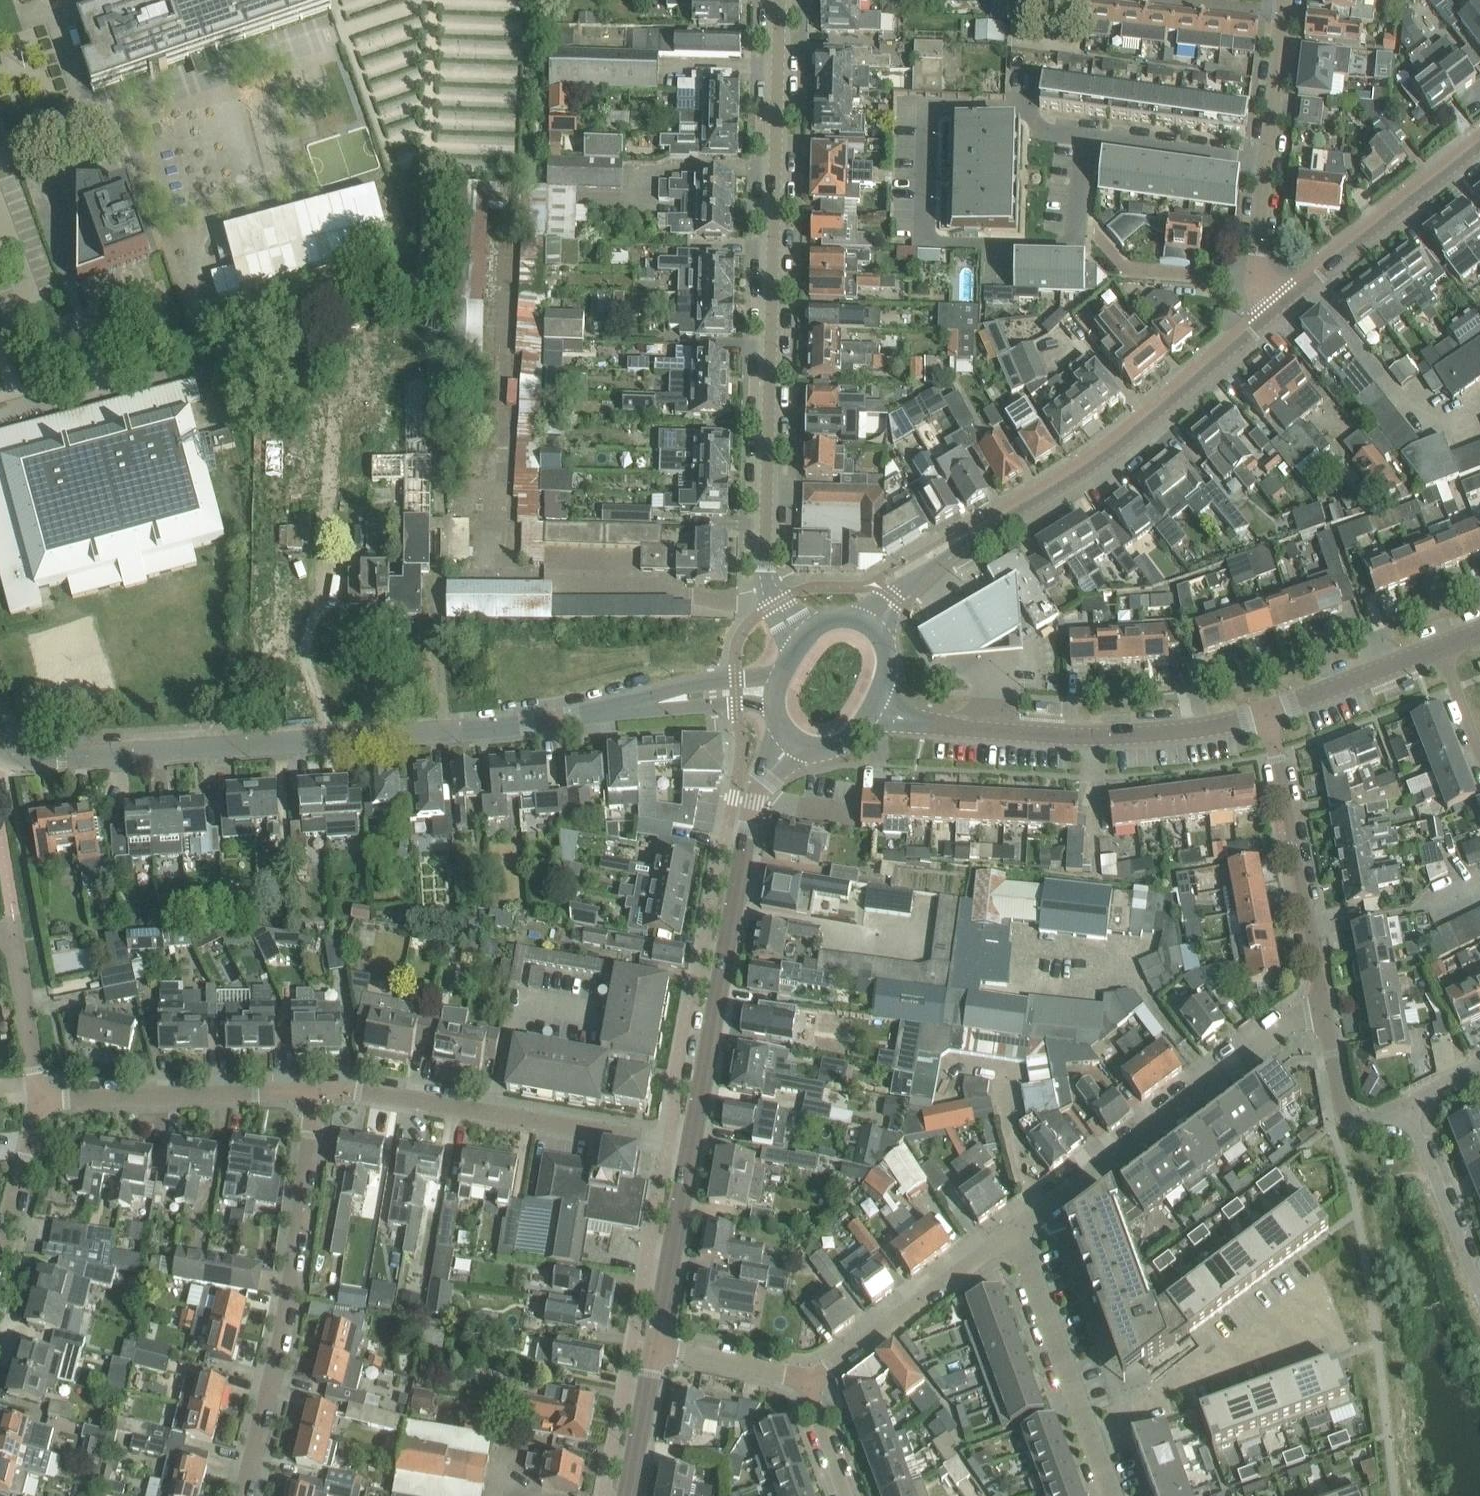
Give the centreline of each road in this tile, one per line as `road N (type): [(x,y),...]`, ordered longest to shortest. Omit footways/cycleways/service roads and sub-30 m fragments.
road 1 (residential): [(0,748),(20,757),(112,754),(518,725),(776,688)]
road 2 (unclassified): [(777,604),(765,558),(780,0)]
road 3 (unclassified): [(870,625),(938,562),(1102,459),(1281,310)]
road 4 (residential): [(1090,138),(1049,132),(1020,107),(943,105),(928,119),(928,239),(1054,244),(1071,240),(1076,227)]
road 5 (unclassified): [(689,1147),(754,800),(791,742)]
road 6 (residential): [(243,1495),(285,1327),(318,1089)]
road 7 (unclassified): [(873,708),(928,723),(1073,736),(1194,730),(1269,713)]
road 8 (residential): [(1015,1231),(1304,1013),(1324,1007)]
road 9 (residential): [(689,1147),(318,1089)]
road 10 (residential): [(1324,1007),(1269,713)]
road 11 (residential): [(318,1089),(38,1101)]
road 12 (residential): [(1091,1440),(1325,1301)]
road 13 (residential): [(805,1381),(1015,1231)]
road 14 (unclassified): [(1281,310),(1479,148)]
road 15 (residential): [(1091,1440),(1015,1231)]
road 16 (unclassified): [(652,1346),(689,1147)]
road 17 (residential): [(1479,1288),(1406,1104)]
road 18 (unclassified): [(1269,713),(1440,647)]
road 19 (residential): [(1266,163),(1090,138)]
road 20 (residential): [(38,1101),(11,931)]
road 21 (residential): [(0,1258),(38,1101)]
road 22 (residential): [(805,1381),(652,1346)]
road 23 (residential): [(1281,310),(1257,281),(1266,163)]
road 24 (residential): [(1266,163),(1285,12)]
road 25 (unclassified): [(624,1495),(652,1346)]
road 26 (residential): [(805,1381),(845,1495)]

